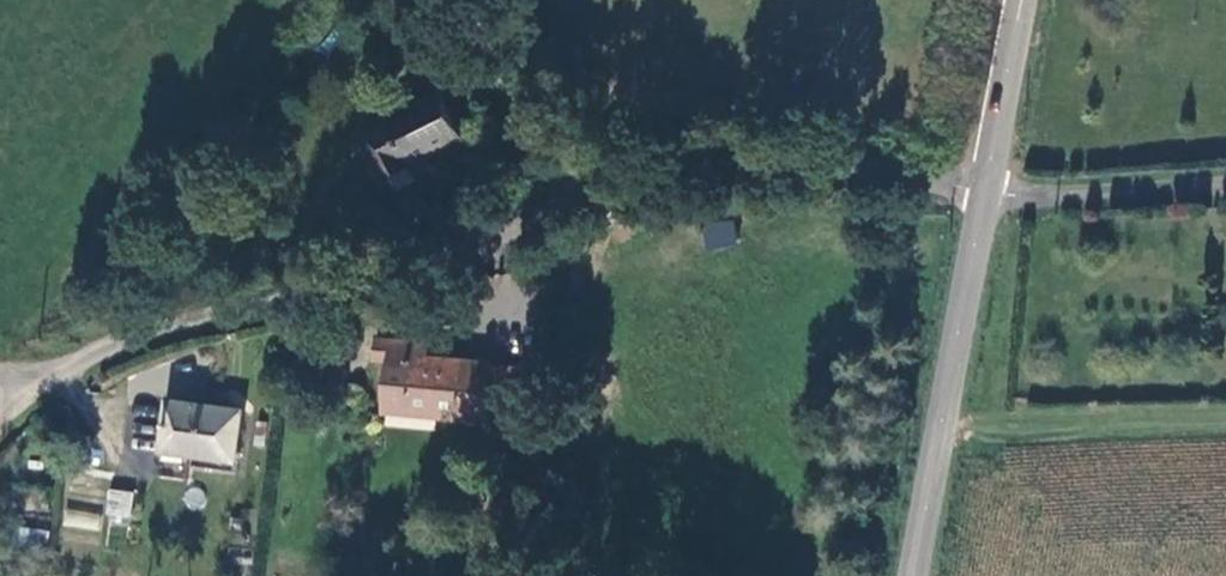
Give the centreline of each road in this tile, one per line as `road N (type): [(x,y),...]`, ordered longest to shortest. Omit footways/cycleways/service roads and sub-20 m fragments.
road 1 (unclassified): [(985,192),(879,167),(774,163),(685,171),(162,321),(55,366),(0,373)]
road 2 (tertiary): [(985,192),(912,575)]
road 3 (tertiary): [(1021,0),(985,192)]

